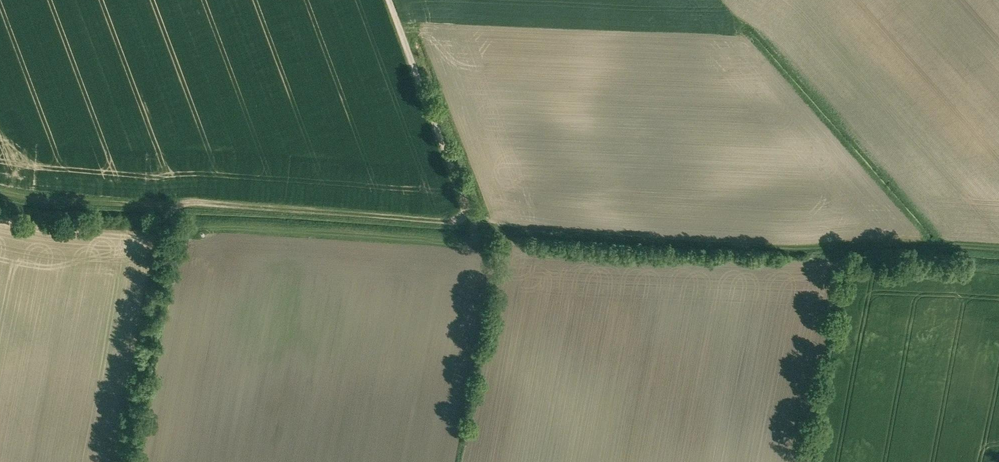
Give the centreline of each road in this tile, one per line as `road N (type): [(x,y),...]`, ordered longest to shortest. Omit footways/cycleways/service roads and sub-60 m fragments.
road 1 (track): [(998,245),(890,238),(821,249),(207,202),(185,222),(176,273)]
road 2 (unclassified): [(413,0),(497,221)]
road 3 (track): [(857,248),(895,290),(998,291)]

